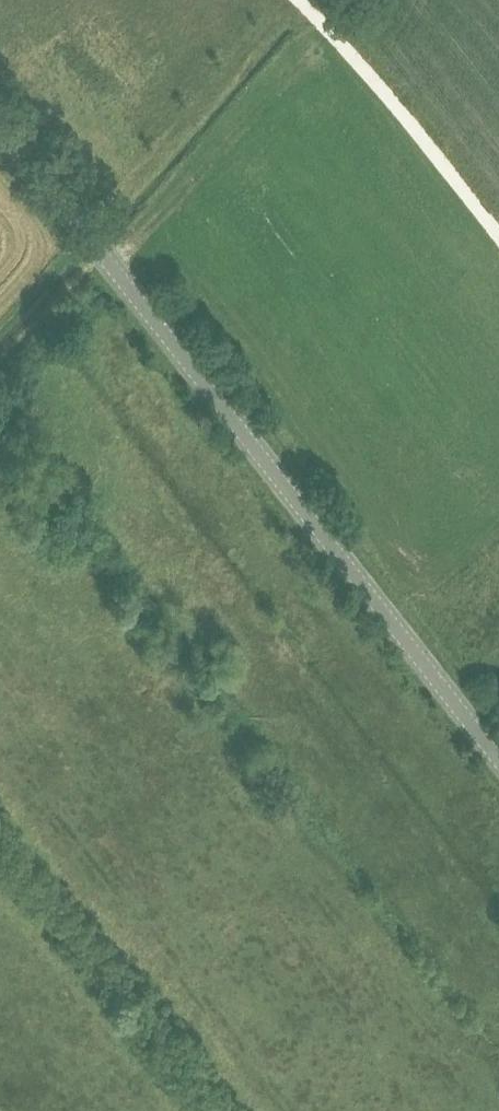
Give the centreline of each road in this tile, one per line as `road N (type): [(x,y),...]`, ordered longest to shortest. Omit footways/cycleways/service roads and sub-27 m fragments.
road 1 (tertiary): [(498,761),(0,132)]

